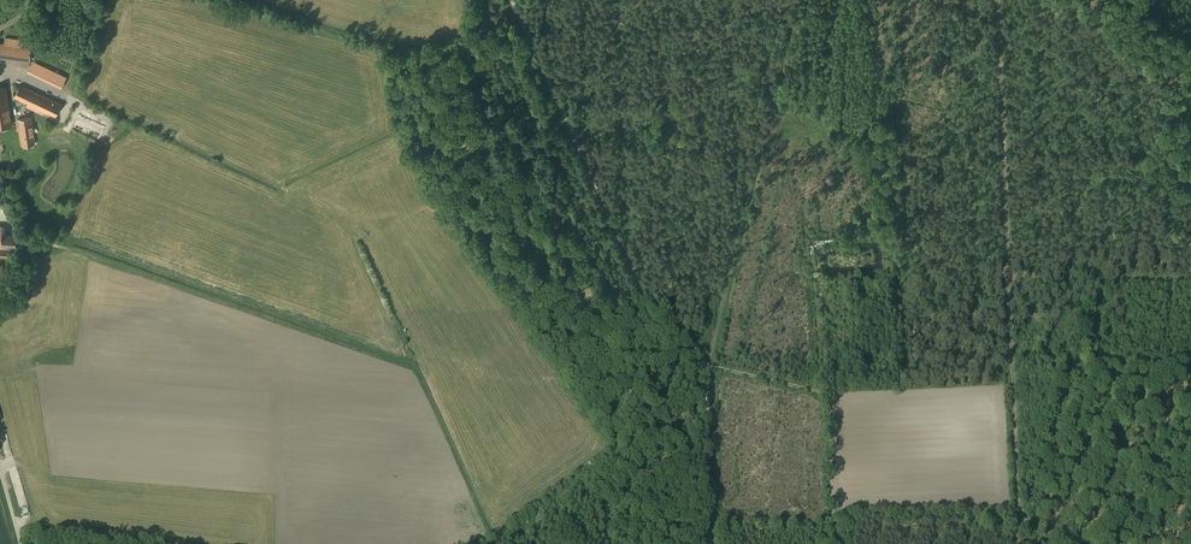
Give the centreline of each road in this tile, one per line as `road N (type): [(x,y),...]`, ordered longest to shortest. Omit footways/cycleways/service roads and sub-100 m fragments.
road 1 (track): [(496,0),(653,314),(707,369),(710,543)]
road 2 (track): [(996,0),(1019,521),(1066,543)]

